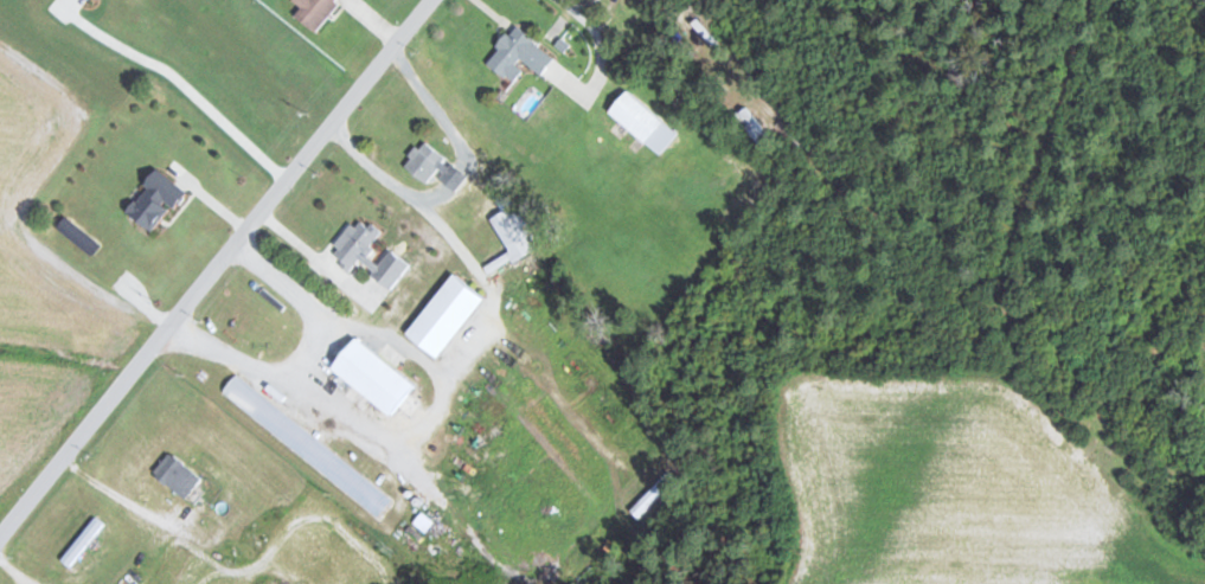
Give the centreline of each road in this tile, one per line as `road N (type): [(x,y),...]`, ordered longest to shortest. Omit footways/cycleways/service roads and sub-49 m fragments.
road 1 (residential): [(0,540),(430,0)]

